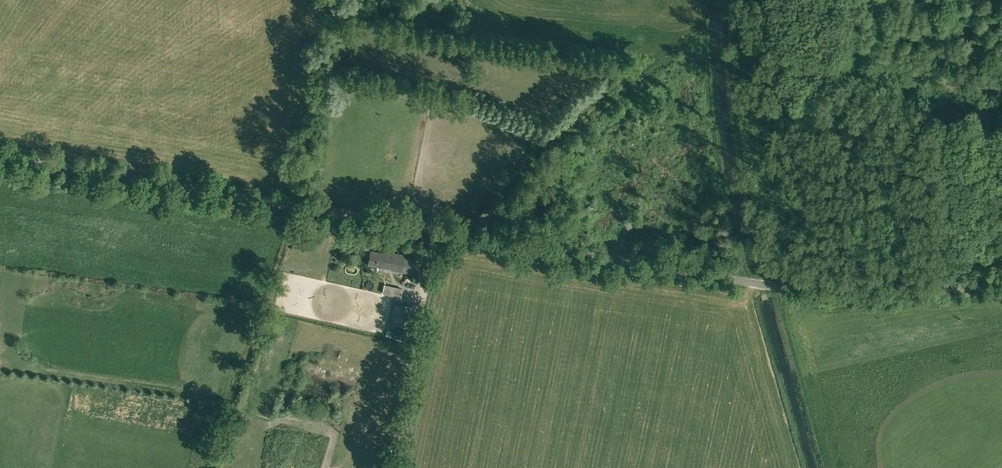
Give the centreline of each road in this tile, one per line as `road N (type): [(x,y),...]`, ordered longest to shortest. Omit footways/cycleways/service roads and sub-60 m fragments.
road 1 (unclassified): [(1001,285),(806,290),(0,155)]
road 2 (track): [(775,61),(1001,92)]

